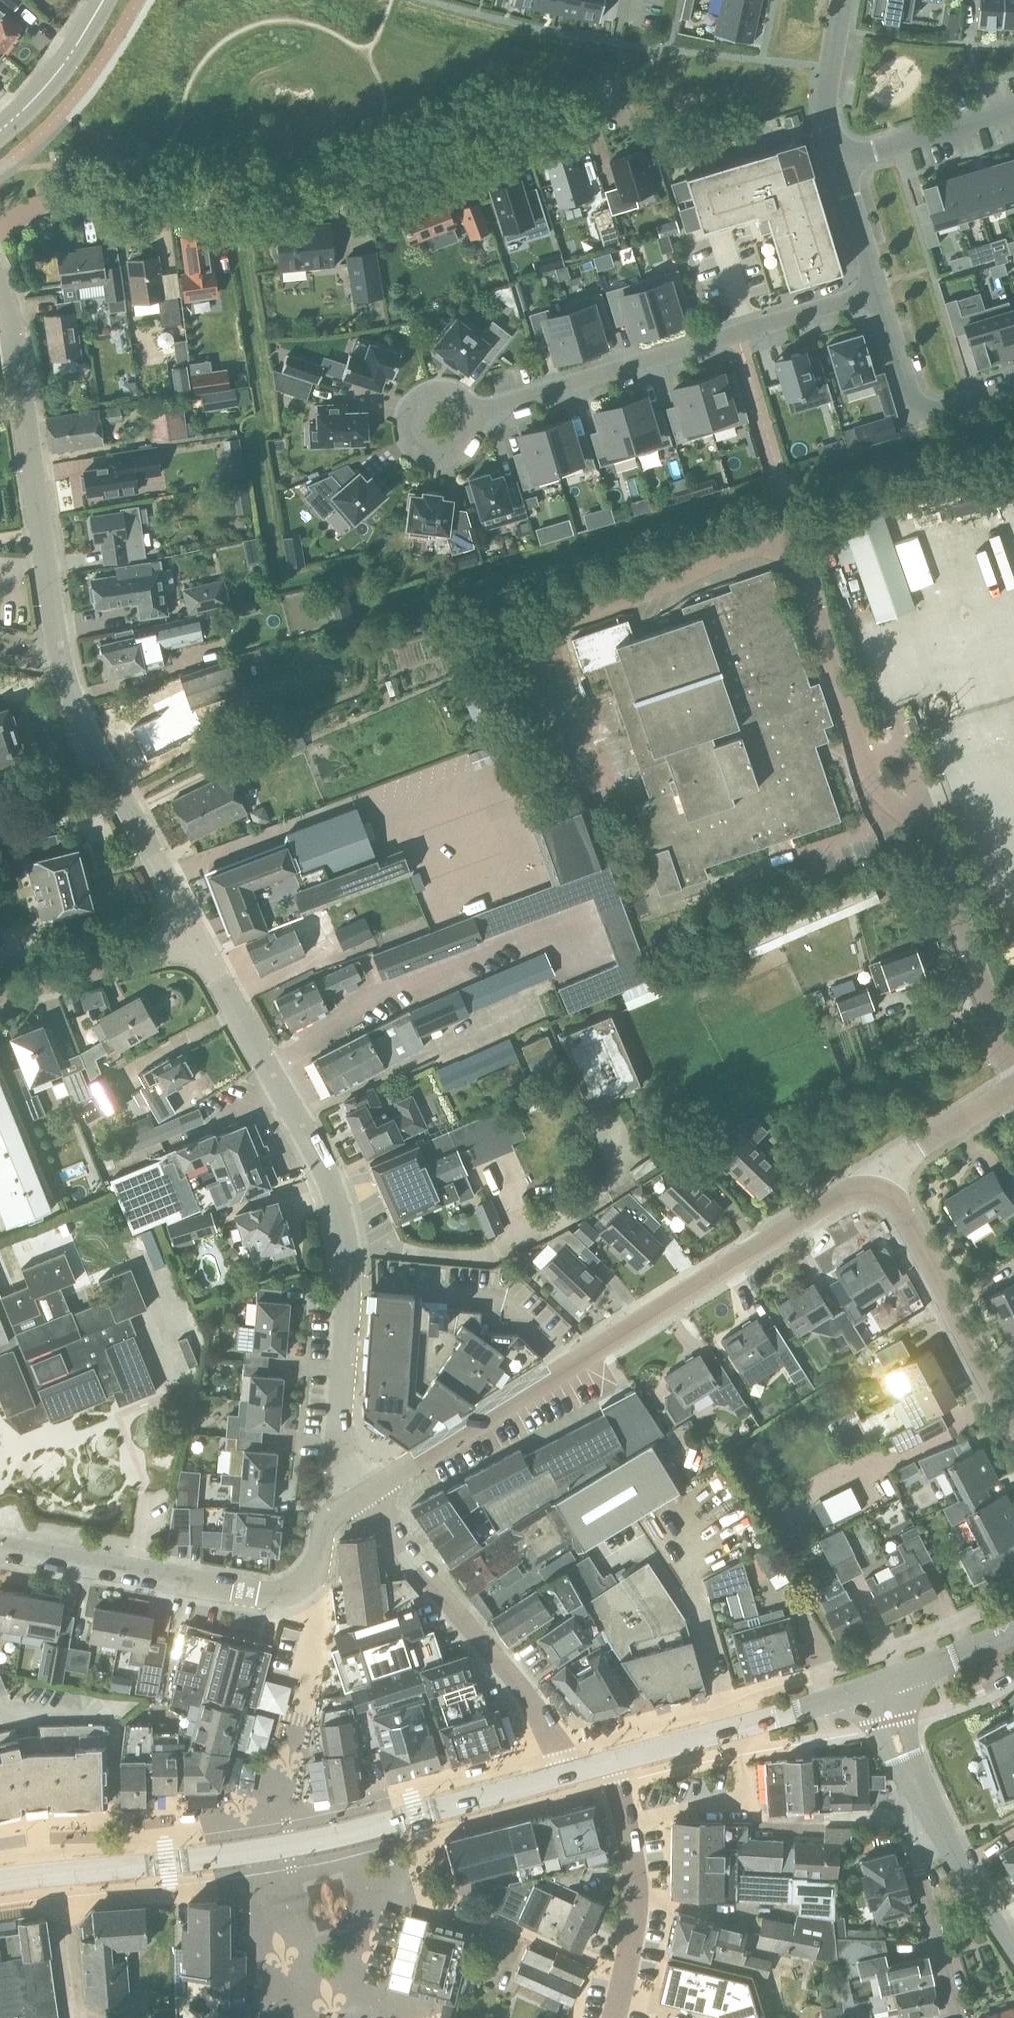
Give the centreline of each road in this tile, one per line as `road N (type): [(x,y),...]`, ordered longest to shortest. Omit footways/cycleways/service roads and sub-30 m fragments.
road 1 (residential): [(201,943),(71,700),(19,361),(0,288)]
road 2 (residential): [(0,229),(59,200),(352,183),(614,88)]
road 3 (residential): [(364,1495),(884,1177)]
road 4 (residential): [(364,1495),(338,1451),(346,1269),(335,1202),(307,1131),(201,943)]
road 5 (tertiary): [(0,1882),(288,1846),(565,1774)]
road 6 (residential): [(442,425),(879,292)]
road 7 (residential): [(565,1774),(532,1699),(364,1495)]
road 8 (residential): [(301,1587),(263,1594),(0,1546)]
road 9 (residential): [(1013,1429),(884,1177)]
road 10 (tertiary): [(613,1762),(880,1688)]
road 11 (residential): [(618,2017),(636,1890),(613,1762)]
road 12 (residential): [(879,292),(916,417),(1013,389)]
road 13 (residential): [(923,1800),(917,1874),(962,2017)]
road 14 (residential): [(0,995),(201,943)]
road 15 (residential): [(838,163),(1013,112)]
road 16 (tertiary): [(1013,1952),(923,1800)]
road 17 (tertiary): [(0,132),(45,88),(107,0)]
road 18 (residential): [(843,0),(825,110),(838,163)]
road 19 (residential): [(1013,1086),(884,1177)]
road 20 (tertiary): [(880,1688),(1013,1633)]
road 21 (residential): [(838,163),(879,292)]
road 22 (residential): [(298,1709),(314,1629),(301,1587)]

